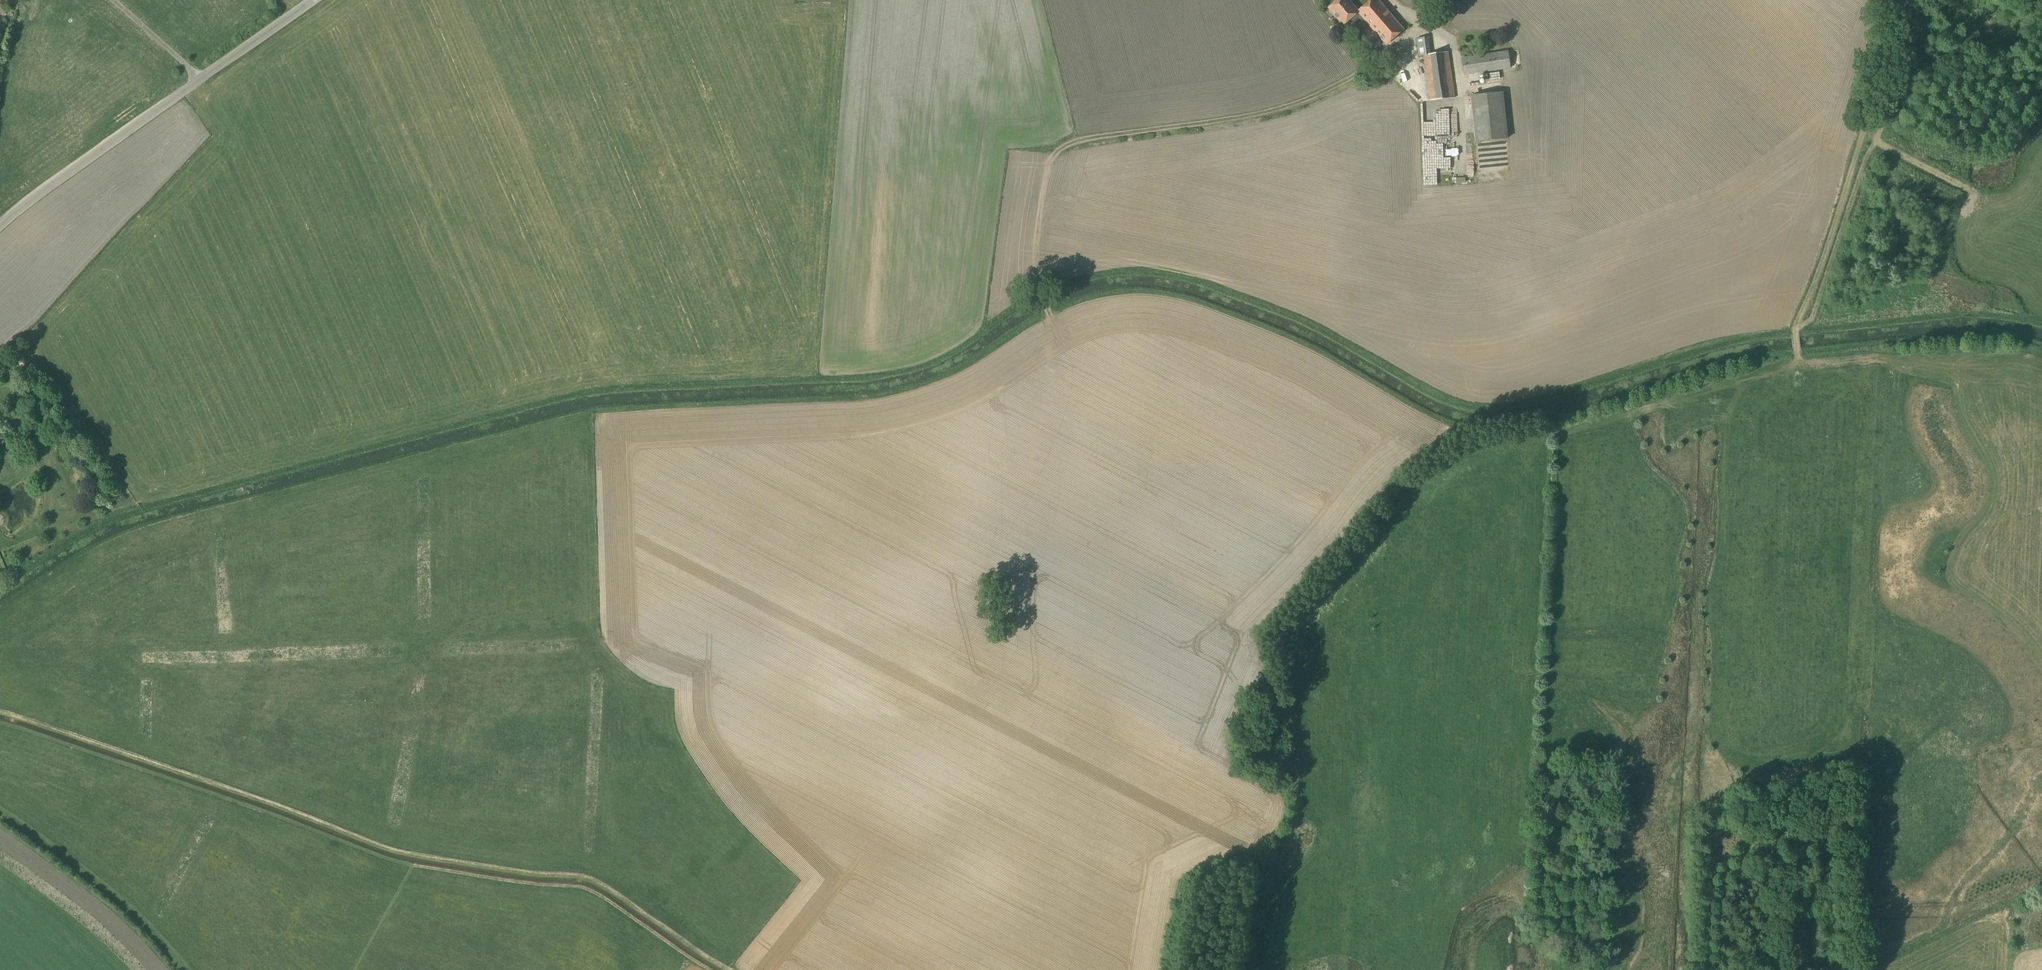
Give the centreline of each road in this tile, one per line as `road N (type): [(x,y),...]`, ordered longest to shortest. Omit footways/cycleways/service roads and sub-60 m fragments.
road 1 (track): [(1567,434),(1799,367),(1801,325),(1906,17),(1880,0)]
road 2 (unclassified): [(0,227),(315,0)]

